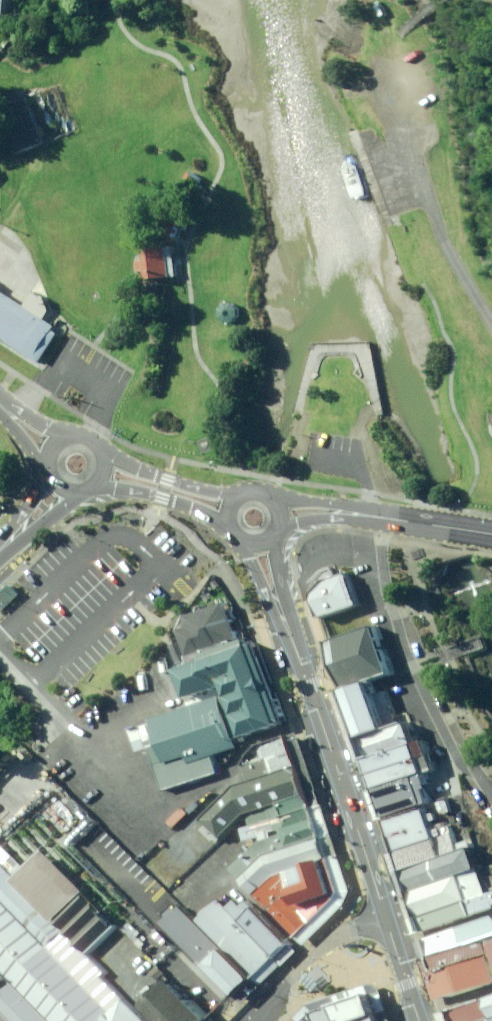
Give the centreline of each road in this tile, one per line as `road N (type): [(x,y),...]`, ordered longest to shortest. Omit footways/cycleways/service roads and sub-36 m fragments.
road 1 (residential): [(491,803),(450,749),(409,667),(385,584),(379,517)]
road 2 (tertiary): [(384,918),(289,636)]
road 3 (tertiary): [(384,918),(318,947),(250,1020)]
road 4 (secondary): [(103,455),(238,496)]
road 5 (secondary): [(229,523),(162,497),(96,485)]

